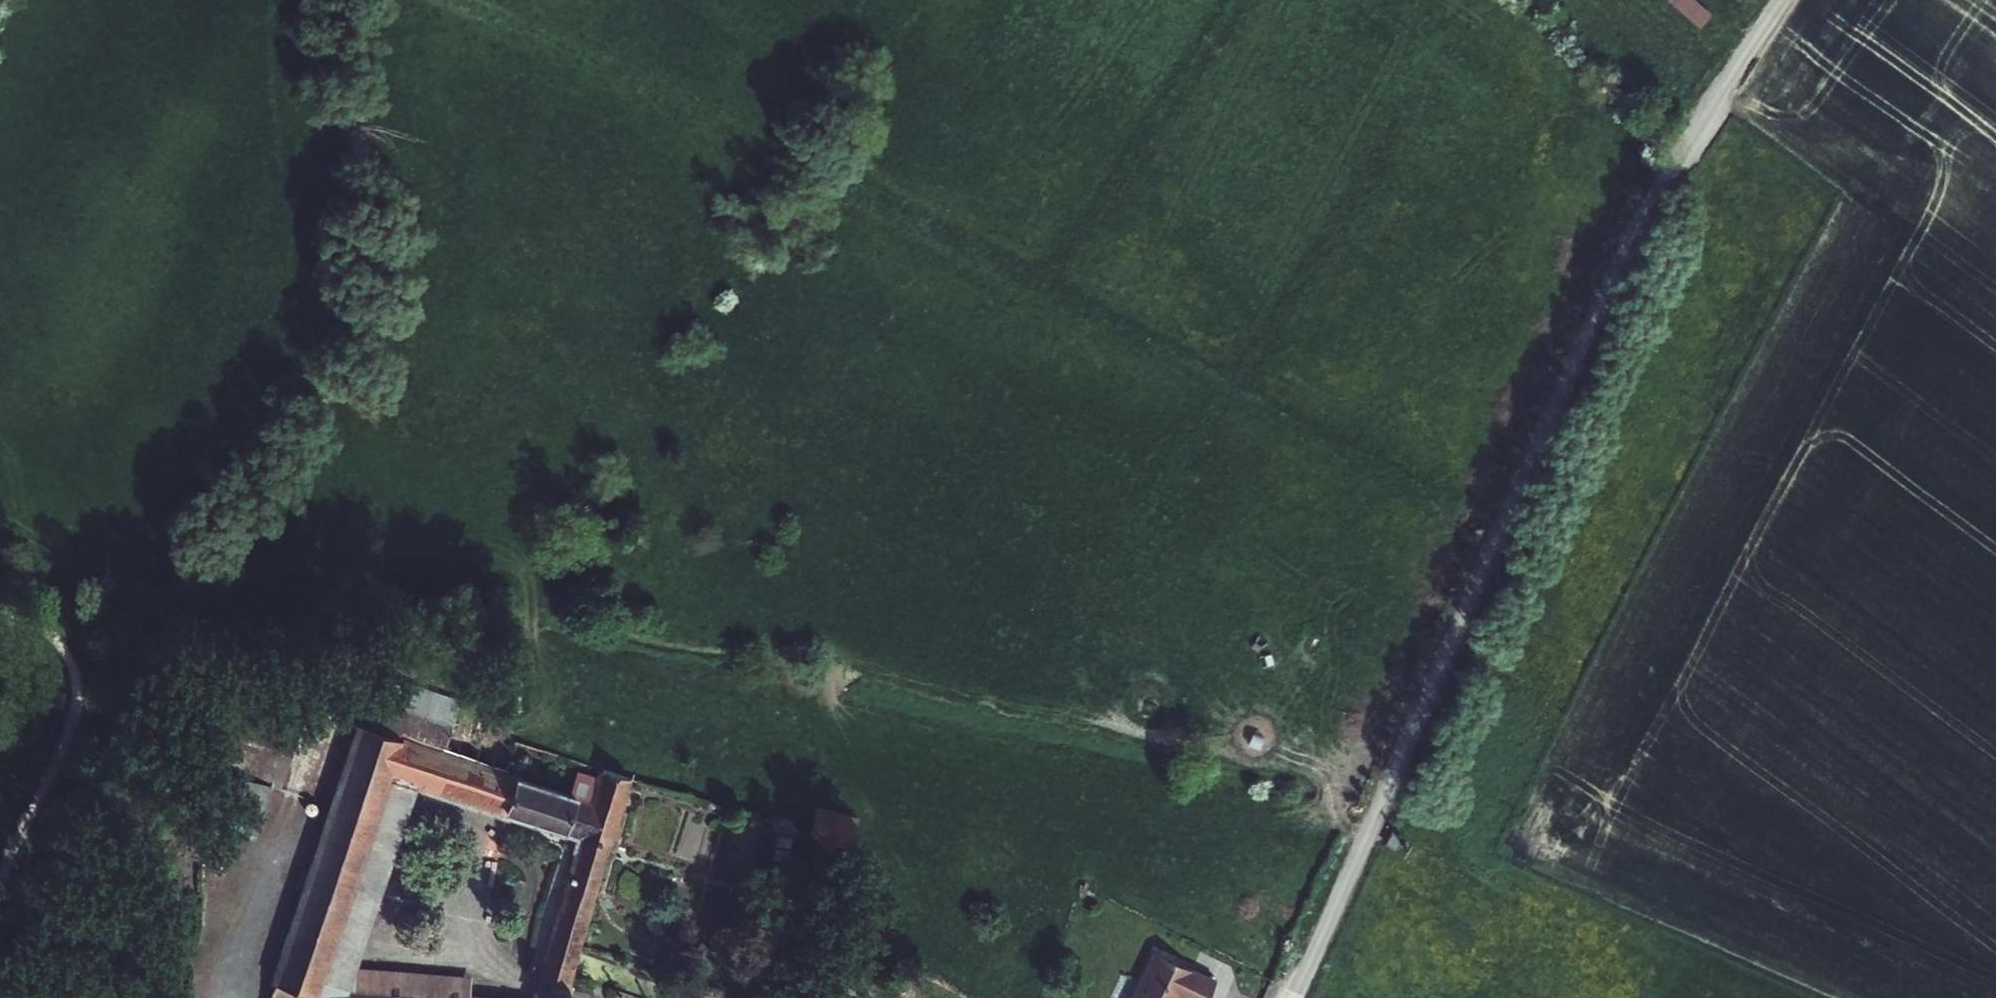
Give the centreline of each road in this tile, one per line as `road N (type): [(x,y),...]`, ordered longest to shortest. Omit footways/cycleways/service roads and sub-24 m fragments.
road 1 (residential): [(1292,997),(1672,168),(1780,0)]

